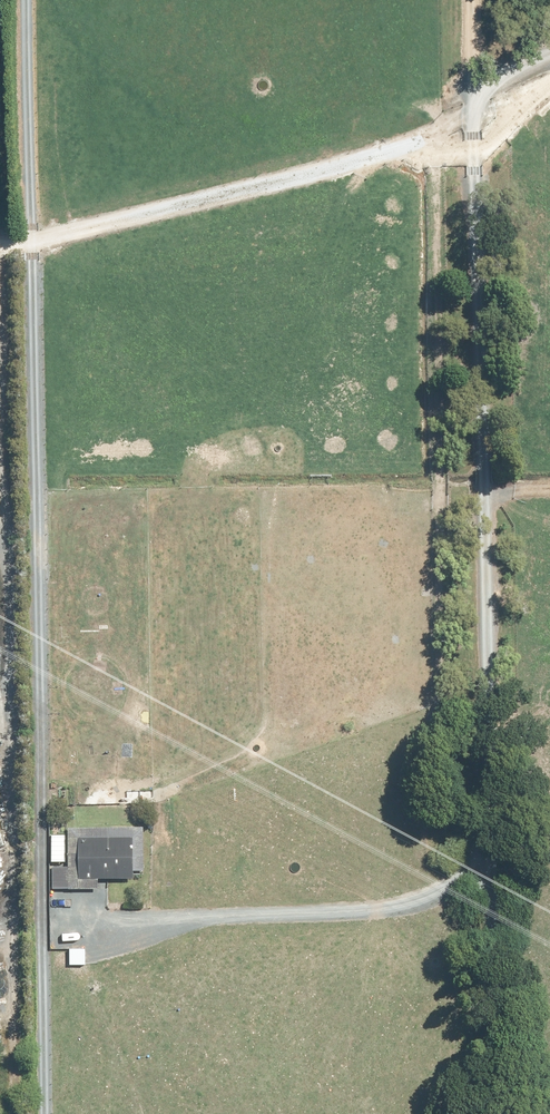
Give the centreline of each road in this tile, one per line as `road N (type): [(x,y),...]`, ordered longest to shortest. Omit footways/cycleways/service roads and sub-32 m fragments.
road 1 (track): [(473,0),(503,1113)]
road 2 (track): [(42,1113),(27,0)]

